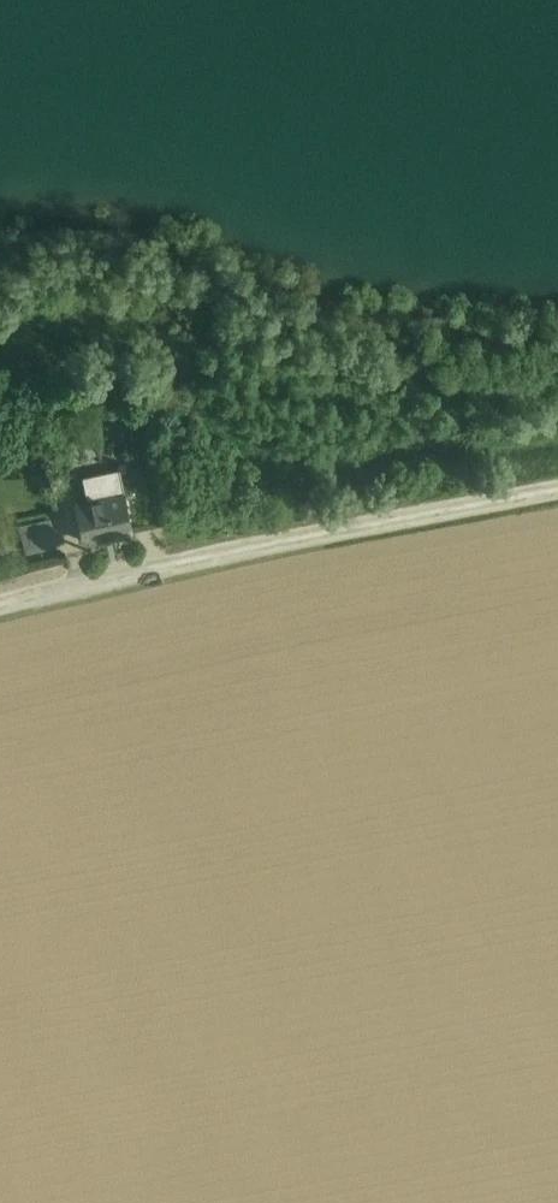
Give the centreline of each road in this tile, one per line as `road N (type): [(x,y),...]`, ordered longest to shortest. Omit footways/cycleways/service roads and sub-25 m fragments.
road 1 (unclassified): [(0,602),(175,559),(557,489)]

